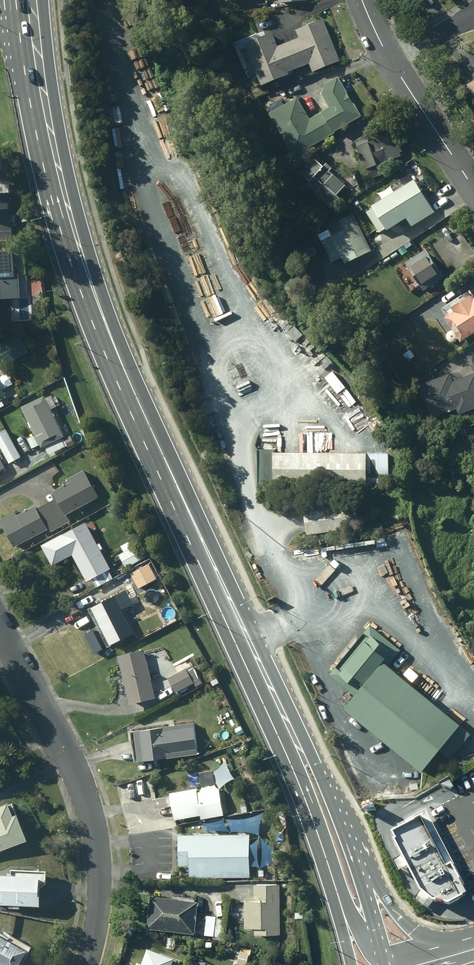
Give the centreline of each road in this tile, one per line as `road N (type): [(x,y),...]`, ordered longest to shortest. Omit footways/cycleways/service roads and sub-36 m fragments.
road 1 (primary): [(34,40),(89,240),(178,469),(349,842)]
road 2 (primary): [(322,864),(286,753),(90,321),(58,225),(32,101)]
road 3 (residential): [(85,964),(97,899),(92,824),(72,767),(0,634)]
road 4 (primary): [(349,842),(414,929),(473,945)]
road 5 (residential): [(393,62),(473,187)]
road 6 (primary): [(349,842),(383,963)]

